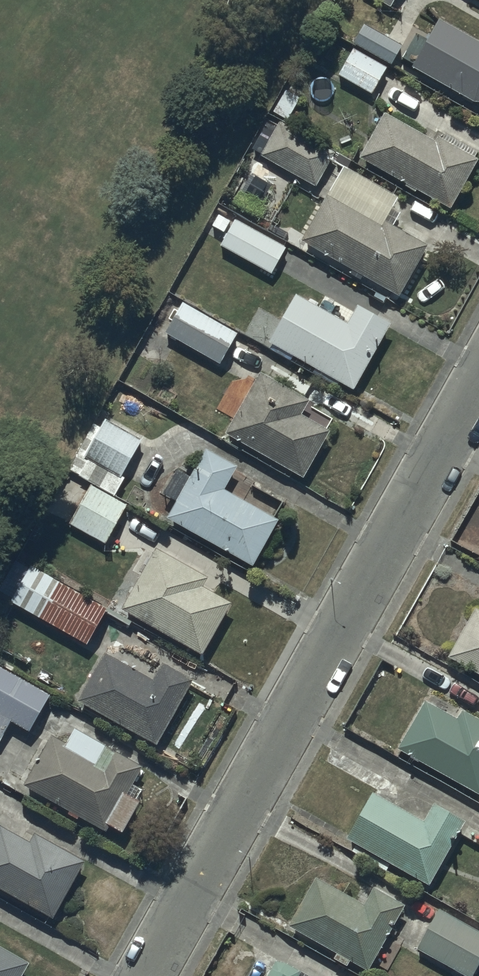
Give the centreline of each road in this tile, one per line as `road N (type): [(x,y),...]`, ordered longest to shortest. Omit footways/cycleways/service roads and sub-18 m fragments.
road 1 (residential): [(145,975),(478,382)]

